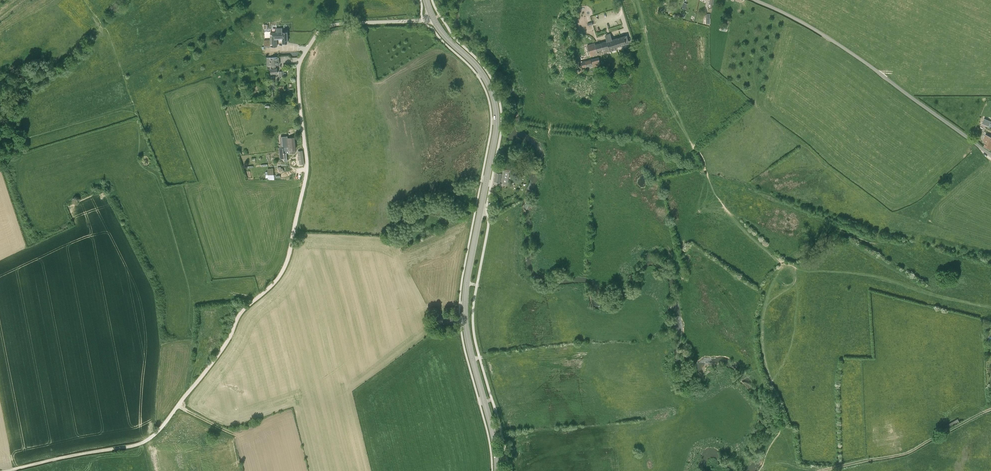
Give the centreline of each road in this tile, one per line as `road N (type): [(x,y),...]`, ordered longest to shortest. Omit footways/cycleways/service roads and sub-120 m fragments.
road 1 (tertiary): [(497,470),(465,309),(497,114),(481,70),(433,18)]
road 2 (unclassified): [(990,155),(857,56),(755,0)]
road 3 (track): [(190,390),(240,314),(285,267),(305,149)]
road 4 (unclassified): [(305,149),(298,66),(318,34),(339,24),(433,18)]
road 5 (track): [(990,409),(906,453),(777,470)]
road 6 (track): [(15,469),(141,443),(190,390)]

